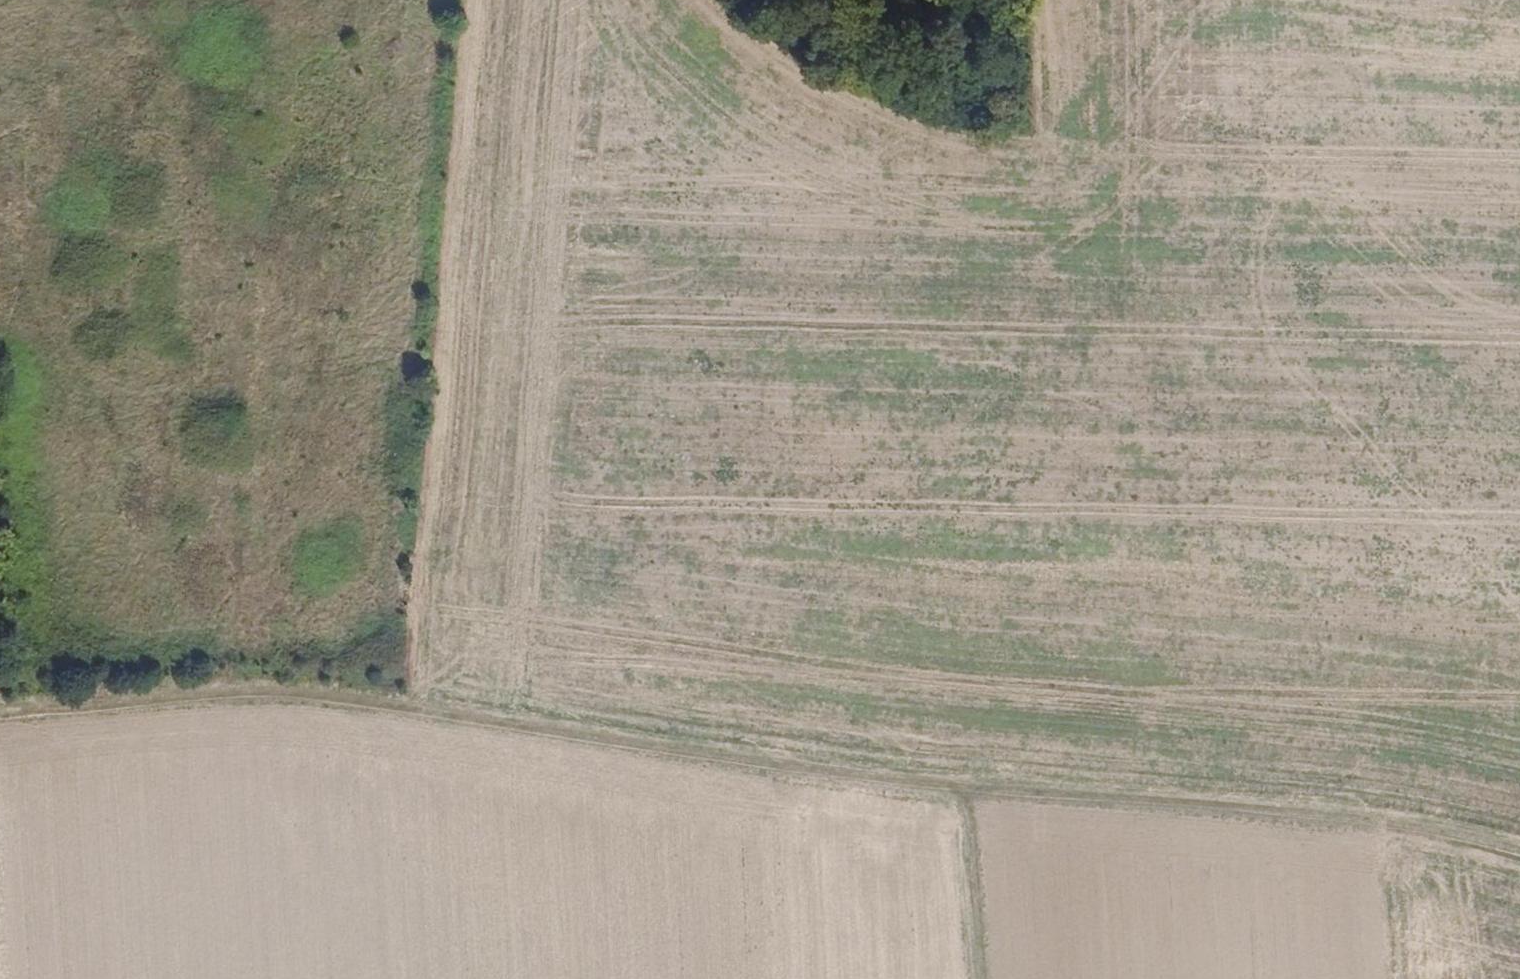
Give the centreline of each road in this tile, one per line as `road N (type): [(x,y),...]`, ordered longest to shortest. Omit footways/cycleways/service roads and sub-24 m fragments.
road 1 (track): [(0,709),(246,683),(810,777),(943,788)]
road 2 (track): [(943,788),(1408,826),(1519,851)]
road 3 (track): [(955,978),(943,788)]

